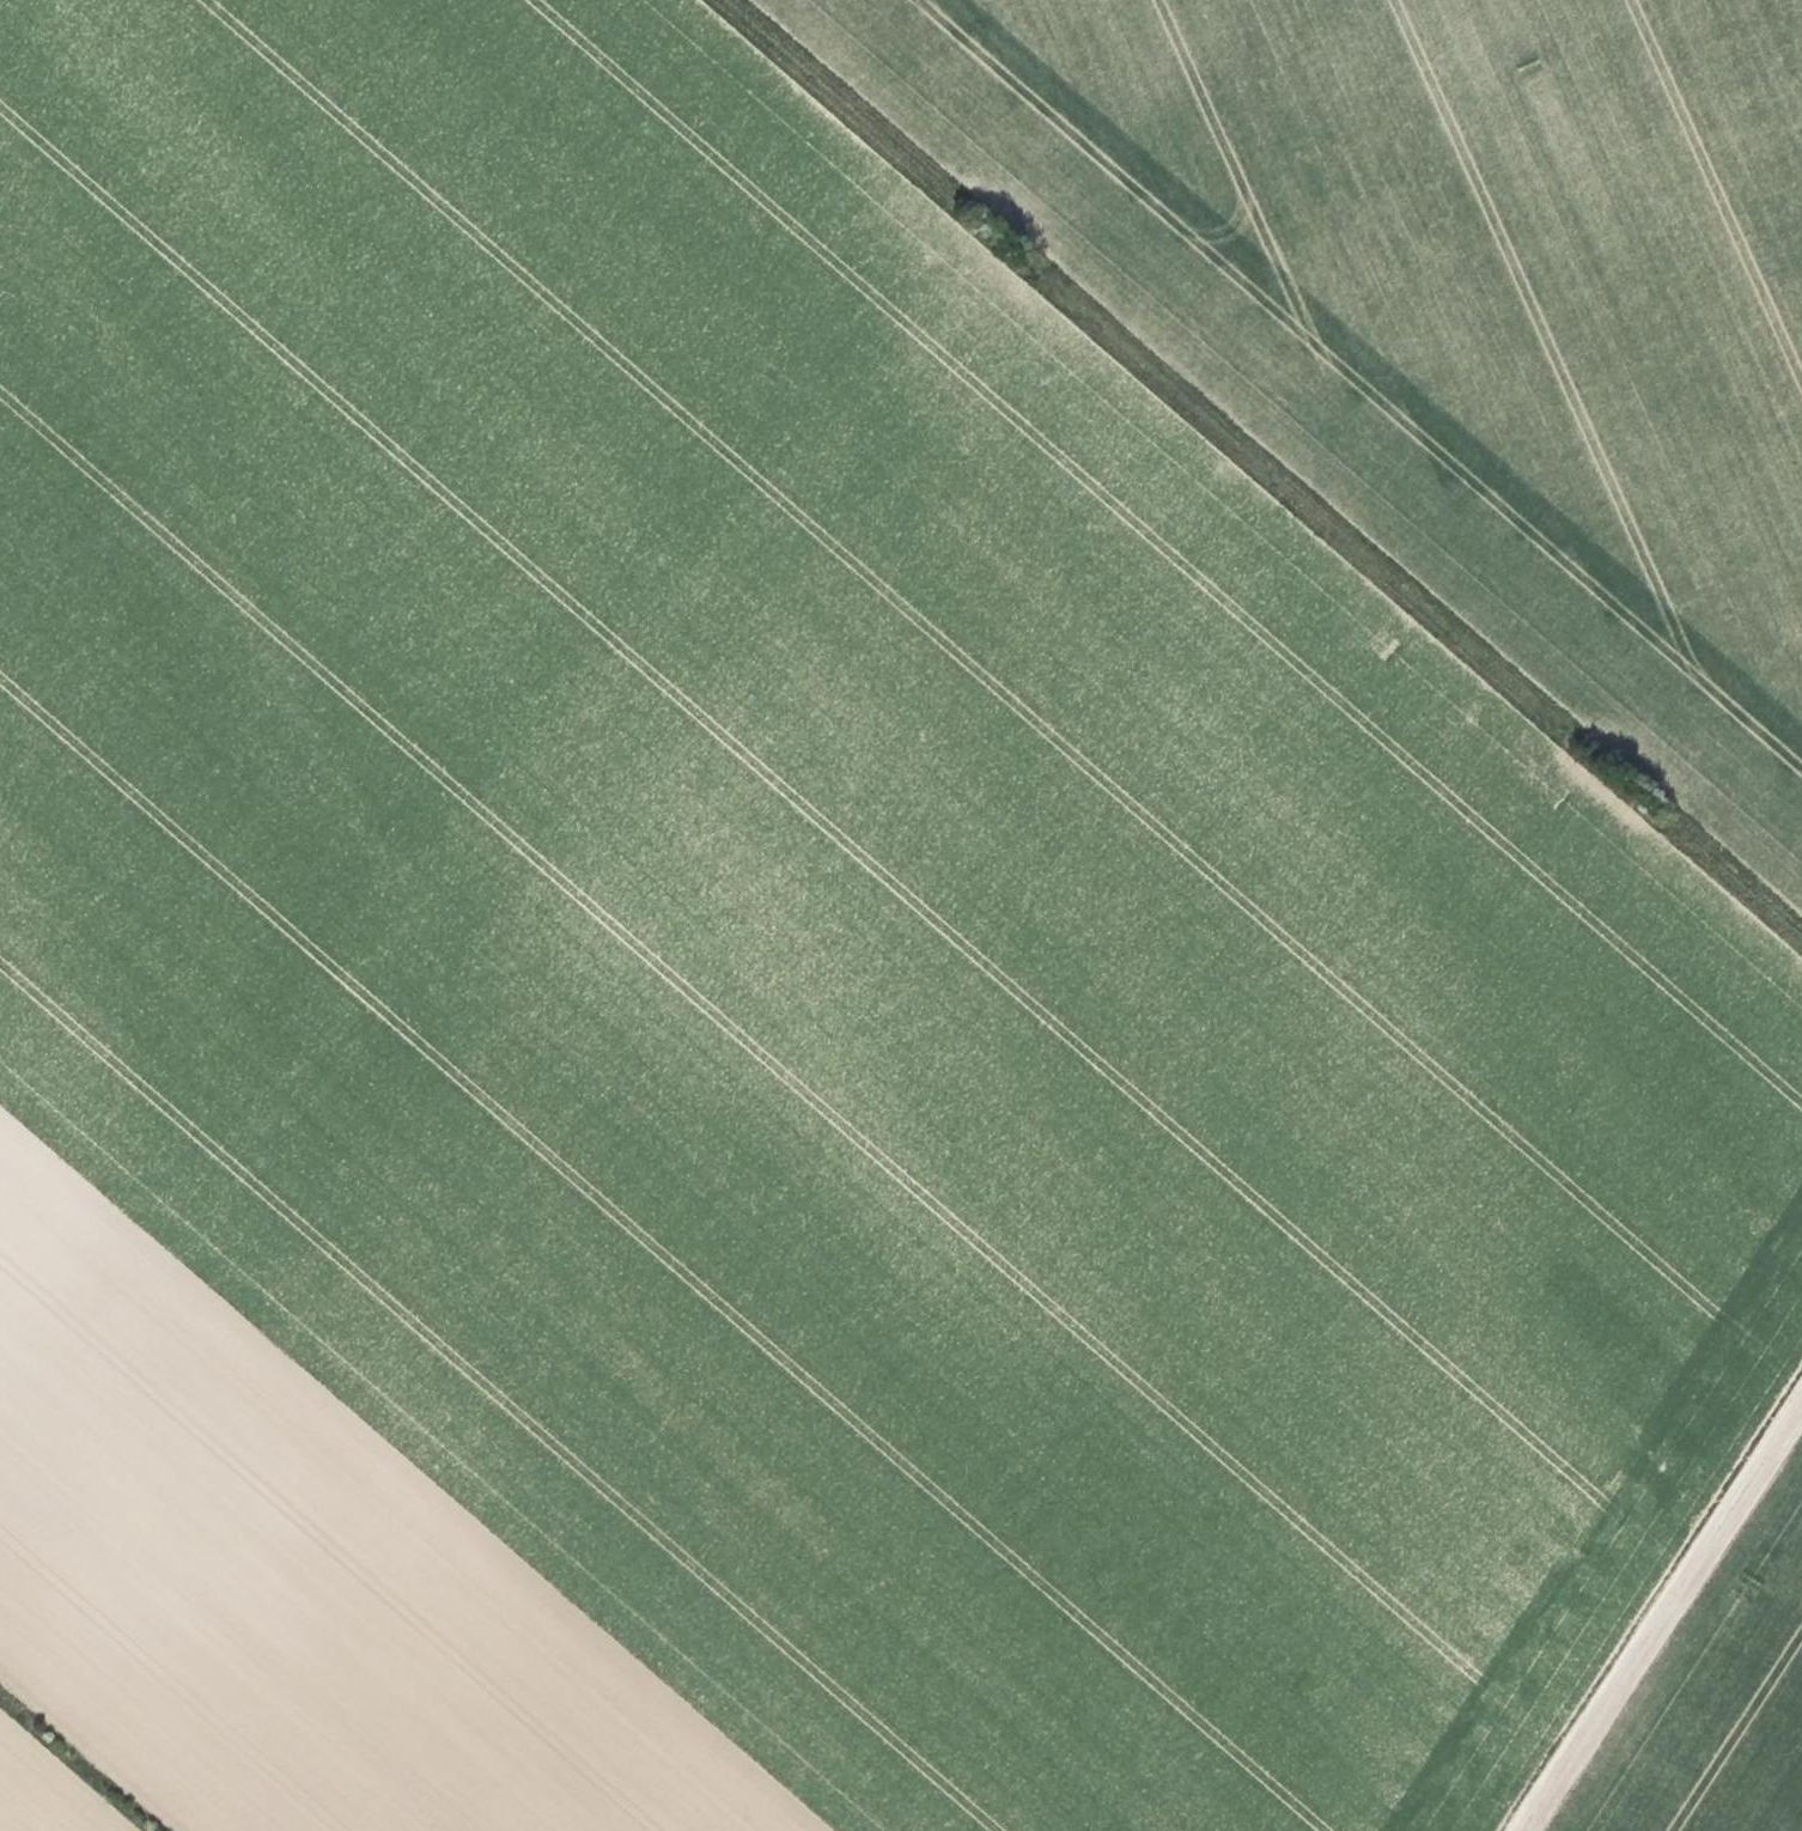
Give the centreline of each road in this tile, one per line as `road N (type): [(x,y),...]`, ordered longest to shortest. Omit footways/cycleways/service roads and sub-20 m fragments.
road 1 (track): [(1801,1404),(1524,1830)]

